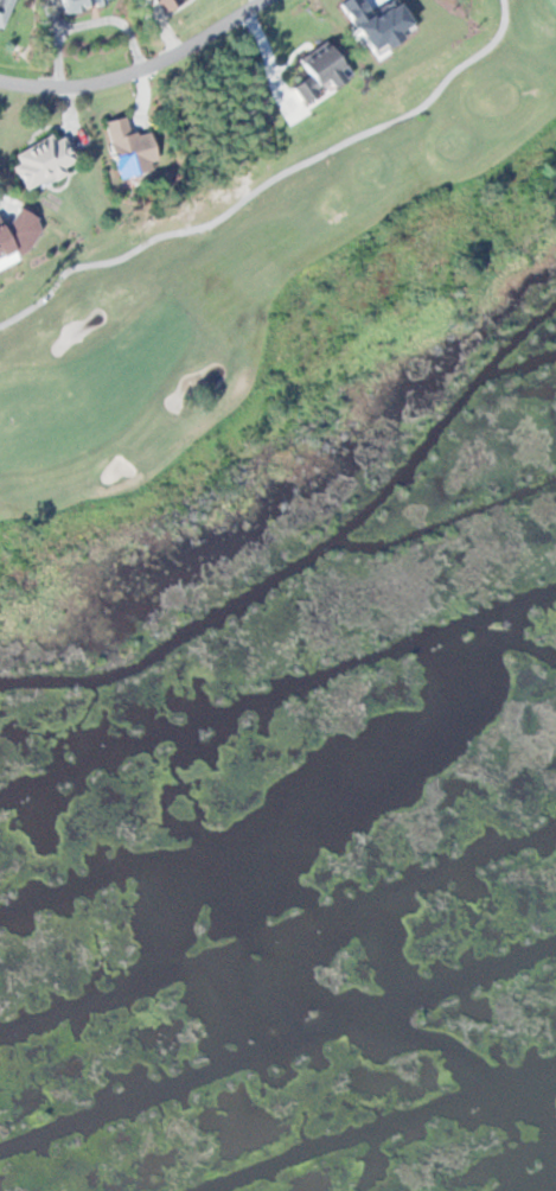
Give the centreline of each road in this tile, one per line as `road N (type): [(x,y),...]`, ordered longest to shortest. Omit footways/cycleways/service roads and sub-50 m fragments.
road 1 (residential): [(266,0),(198,42),(97,85),(0,79)]

